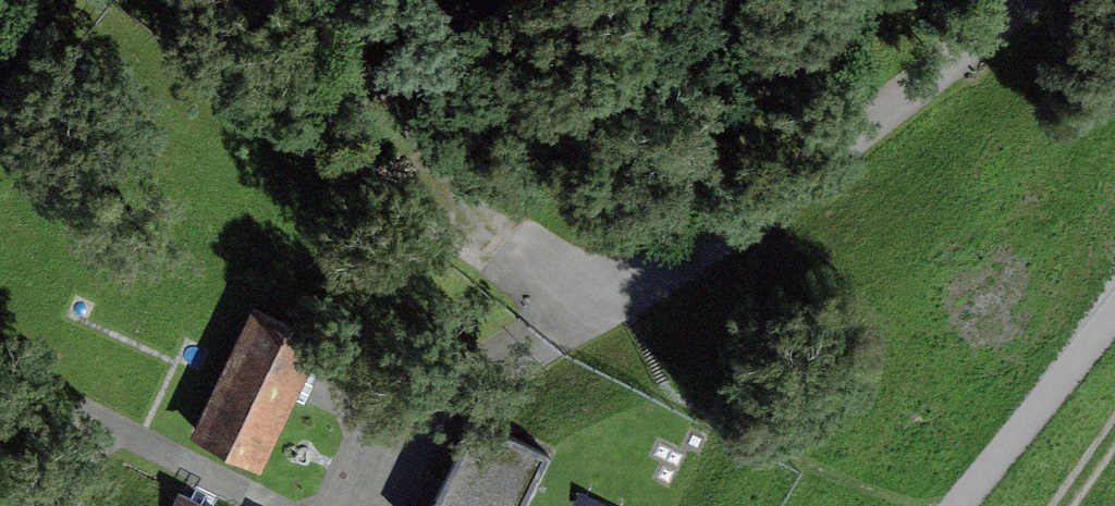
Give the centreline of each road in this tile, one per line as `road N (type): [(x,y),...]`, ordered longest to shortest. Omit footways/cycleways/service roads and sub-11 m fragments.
road 1 (track): [(354,505),(390,437),(540,335),(733,233),(1027,0)]
road 2 (track): [(333,0),(444,140),(607,304)]
road 3 (track): [(77,505),(118,427),(281,505)]
road 4 (track): [(1114,314),(960,505)]

